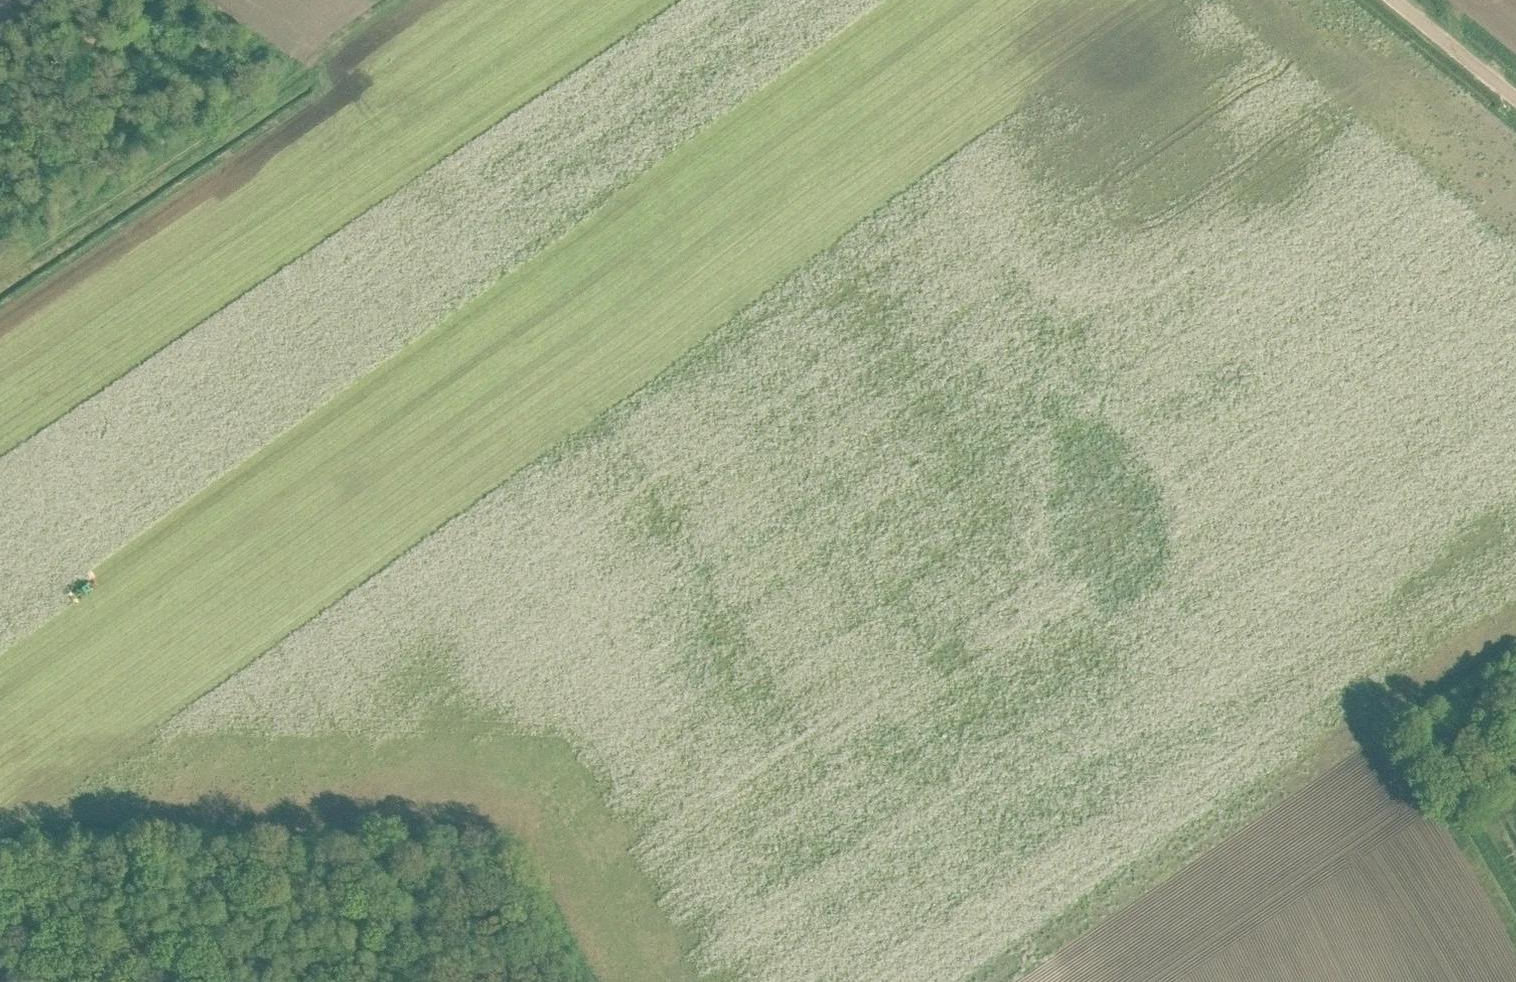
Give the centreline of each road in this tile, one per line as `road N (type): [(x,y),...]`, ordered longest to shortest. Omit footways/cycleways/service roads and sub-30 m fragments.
road 1 (track): [(0,271),(398,0)]
road 2 (unclassified): [(1515,100),(1392,0)]

